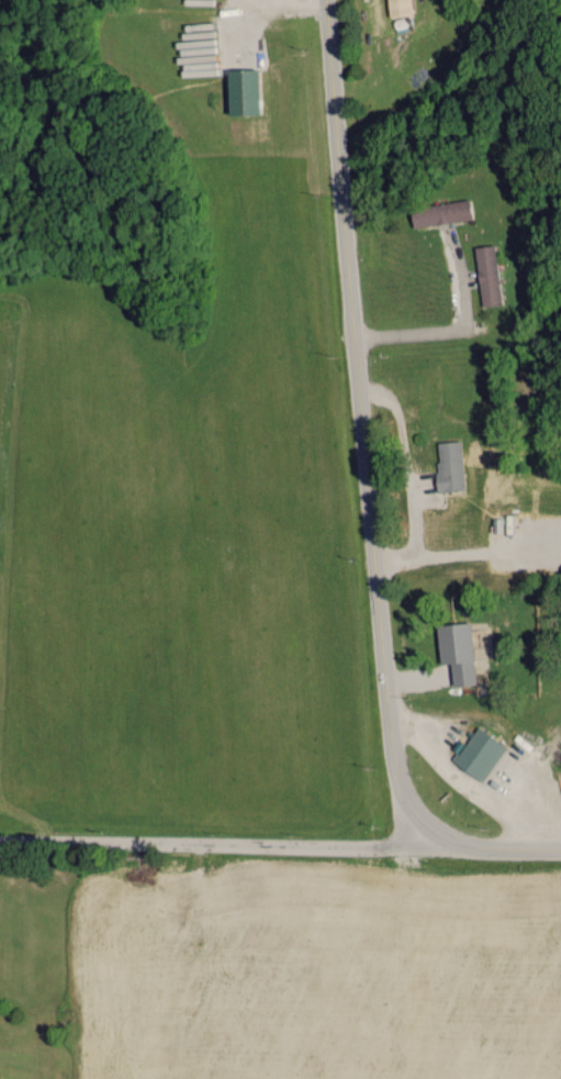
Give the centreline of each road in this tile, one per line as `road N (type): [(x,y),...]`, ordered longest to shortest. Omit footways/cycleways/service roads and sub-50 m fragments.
road 1 (primary): [(405,855),(352,422),(322,0)]
road 2 (residential): [(405,855),(0,863)]
road 3 (primary): [(560,854),(405,855)]

